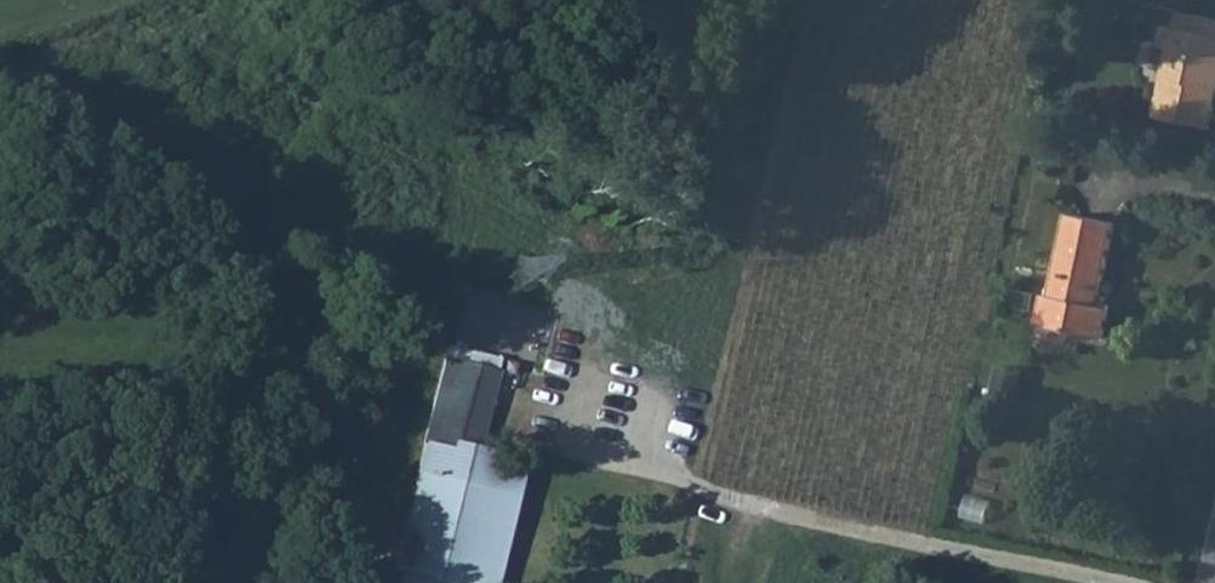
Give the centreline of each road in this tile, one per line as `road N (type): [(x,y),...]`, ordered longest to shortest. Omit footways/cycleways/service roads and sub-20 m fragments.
road 1 (track): [(1099,582),(633,466)]

